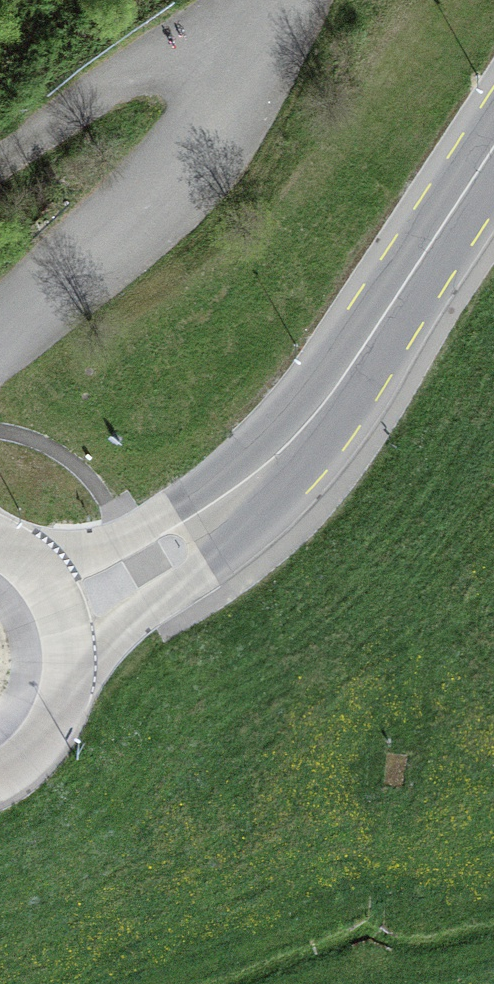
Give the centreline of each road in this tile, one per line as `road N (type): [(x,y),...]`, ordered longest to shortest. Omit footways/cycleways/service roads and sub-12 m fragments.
road 1 (unclassified): [(0,334),(183,176),(216,127),(275,0)]
road 2 (primary): [(281,452),(348,371),(493,148)]
road 3 (primary): [(61,686),(94,645),(237,536),(281,452)]
road 4 (unclassified): [(259,0),(0,168)]
road 5 (primary): [(281,452),(110,545),(64,563),(7,561)]
road 6 (primary): [(61,686),(54,617),(7,561)]

